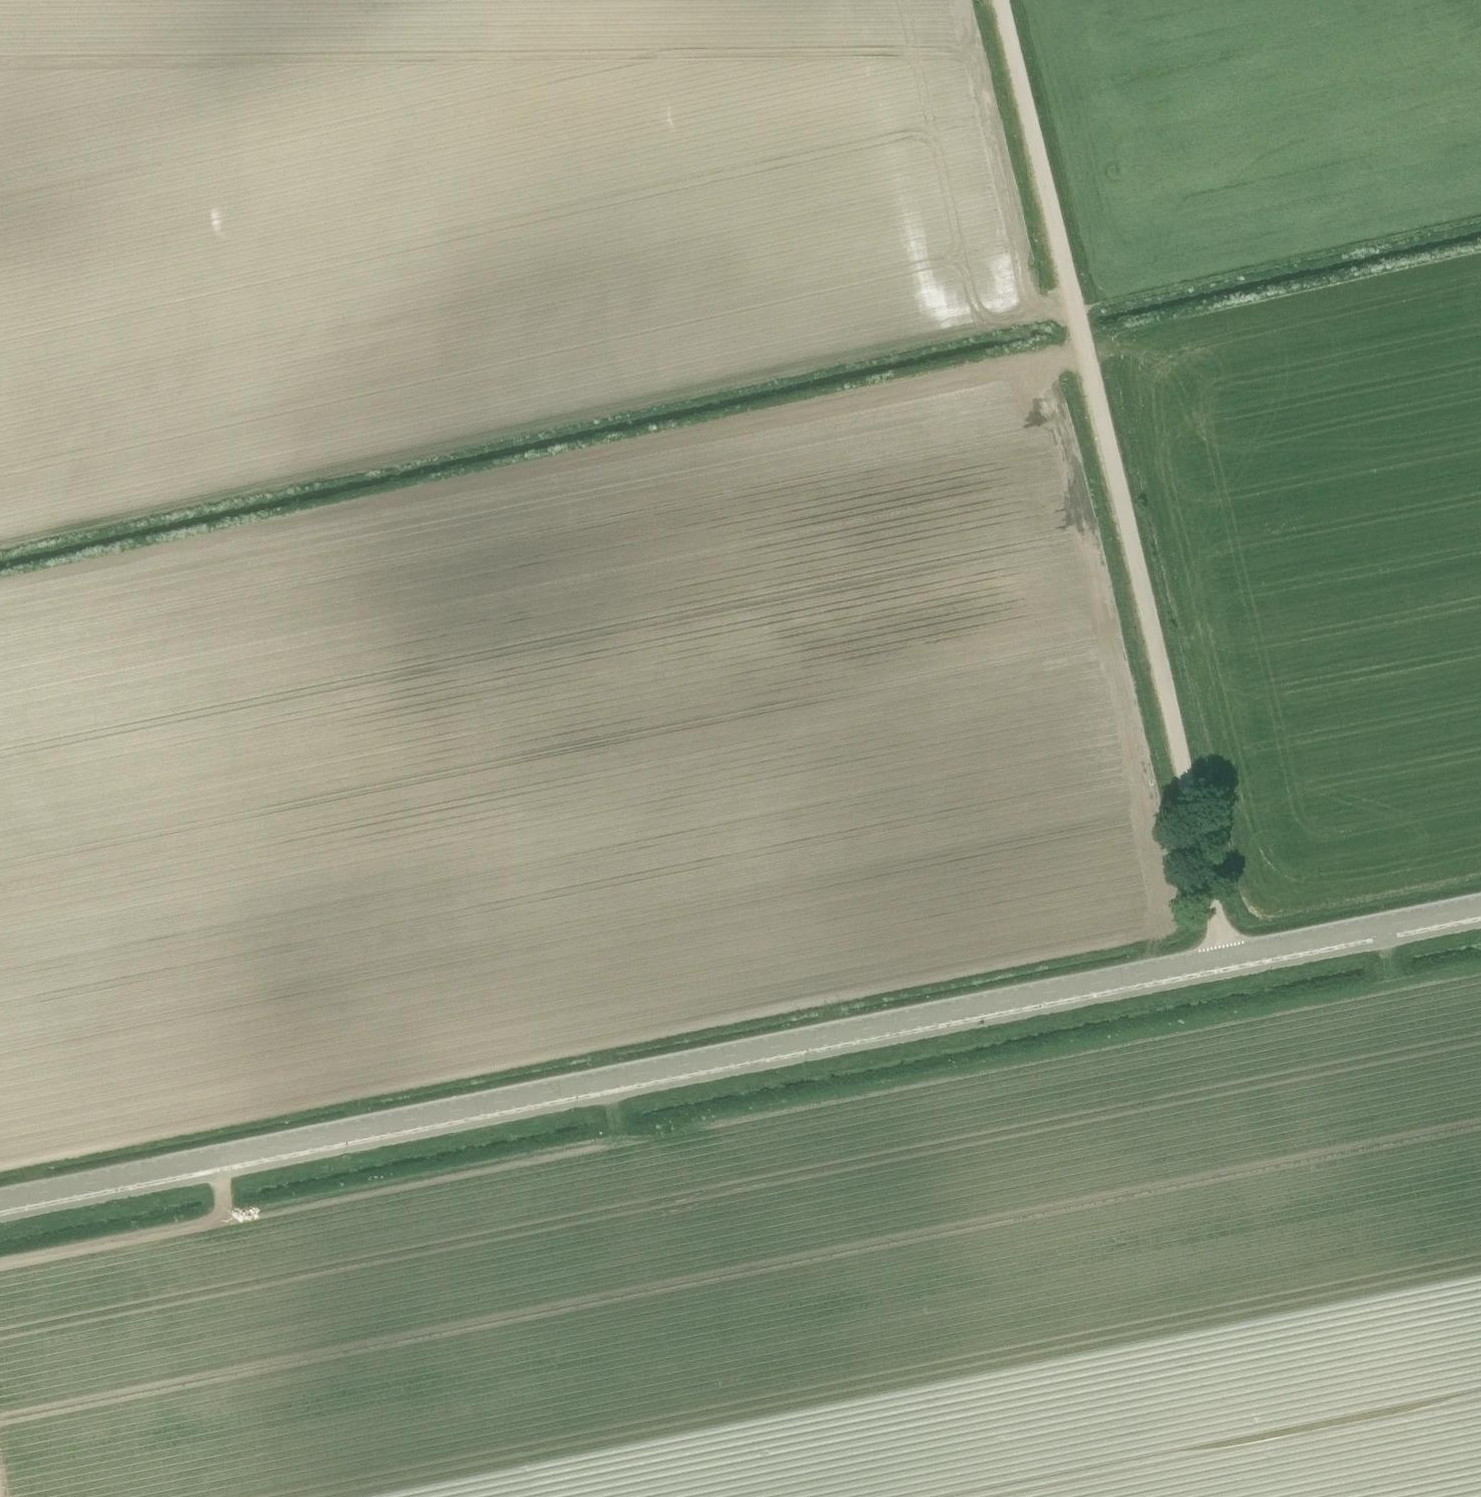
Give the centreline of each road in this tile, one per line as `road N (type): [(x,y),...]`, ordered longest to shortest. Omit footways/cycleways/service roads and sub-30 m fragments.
road 1 (tertiary): [(0,1202),(1480,907)]
road 2 (track): [(1228,957),(996,0)]

